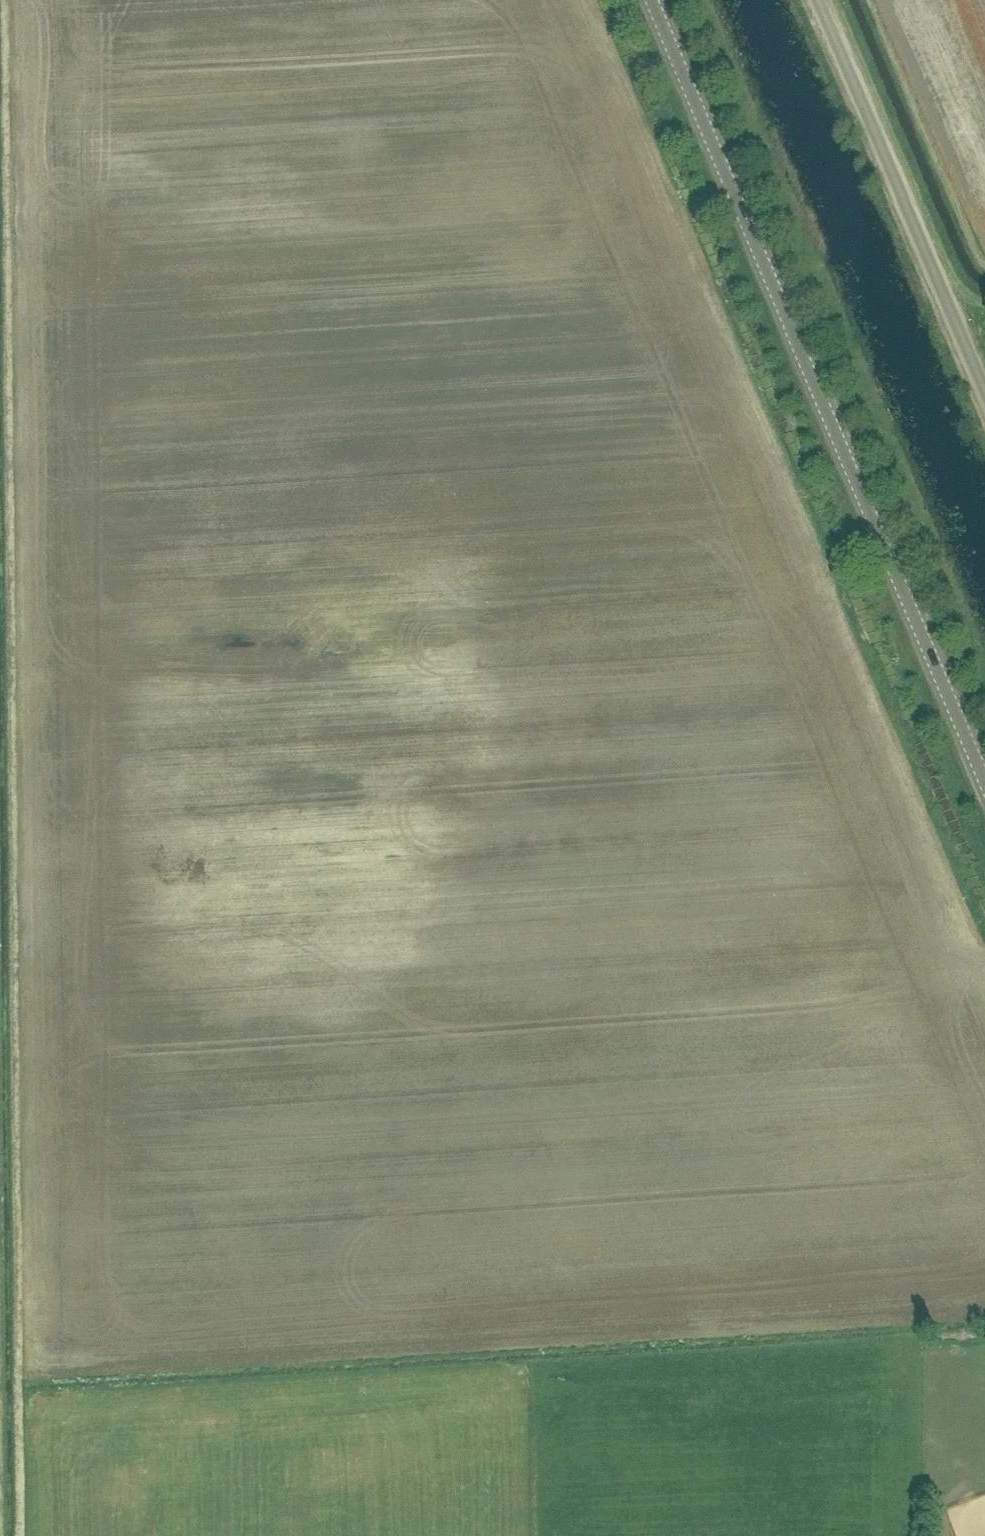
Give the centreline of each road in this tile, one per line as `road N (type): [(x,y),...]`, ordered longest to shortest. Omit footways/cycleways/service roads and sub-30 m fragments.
road 1 (tertiary): [(984,776),(655,0)]
road 2 (unclassified): [(984,388),(816,0)]

